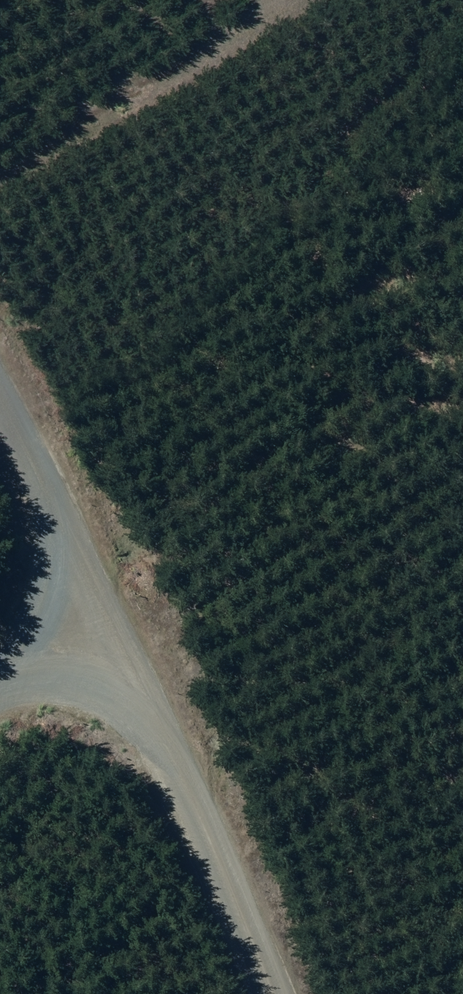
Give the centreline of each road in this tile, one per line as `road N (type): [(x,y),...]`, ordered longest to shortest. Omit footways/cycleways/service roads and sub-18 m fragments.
road 1 (track): [(0,400),(111,597),(278,993)]
road 2 (track): [(0,174),(329,0)]
road 3 (track): [(0,681),(111,597)]

